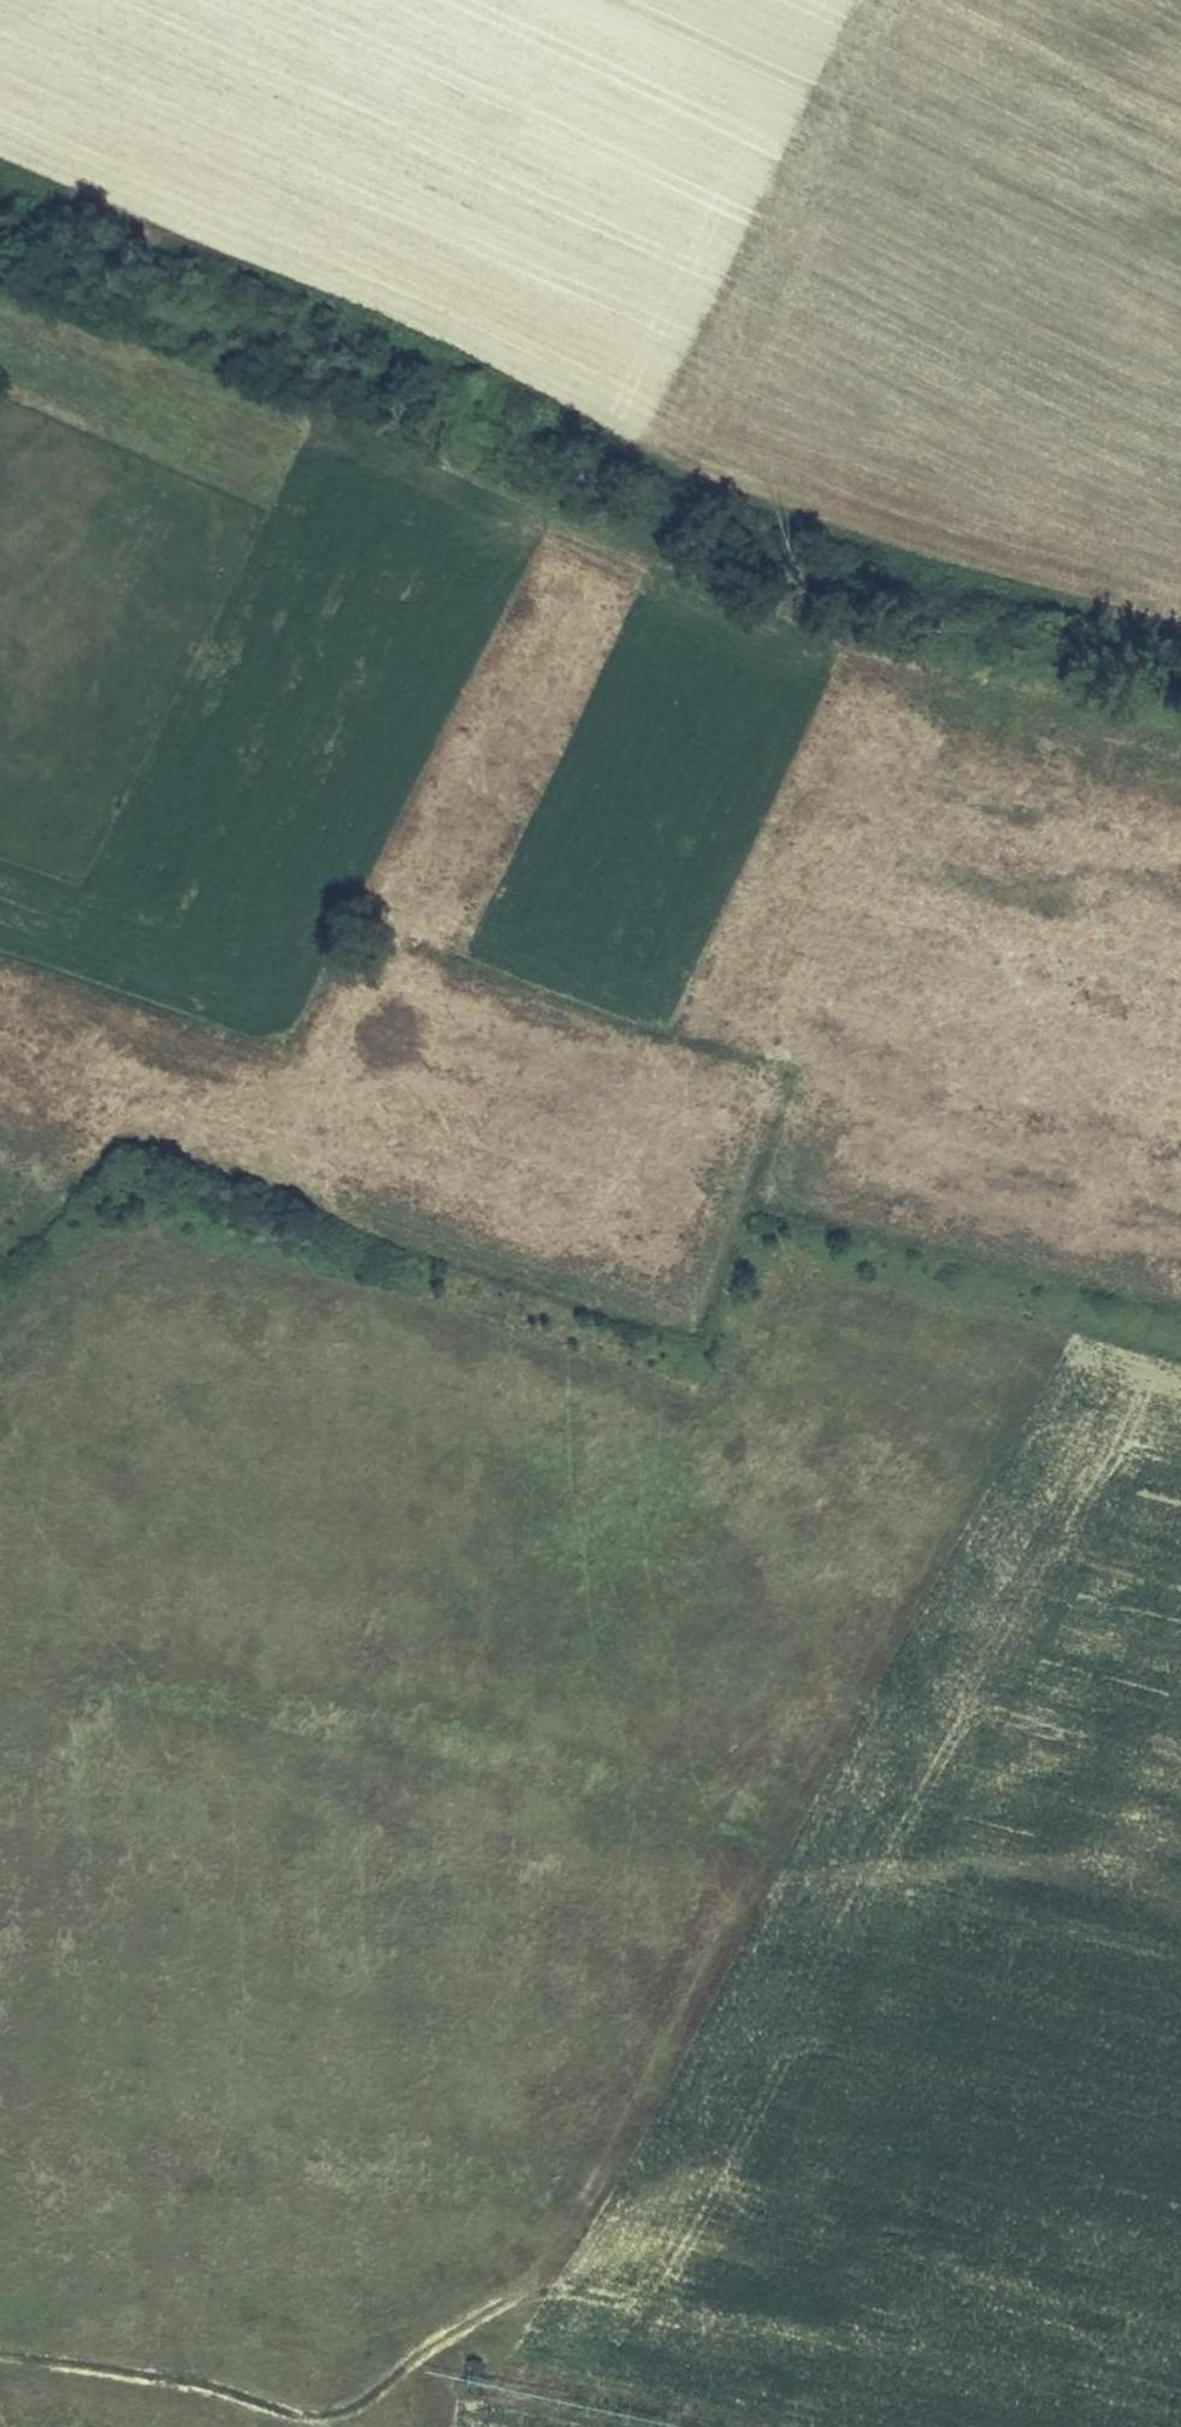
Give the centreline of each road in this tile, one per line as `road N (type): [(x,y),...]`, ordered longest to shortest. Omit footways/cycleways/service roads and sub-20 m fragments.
road 1 (track): [(0,2367),(333,2359)]

